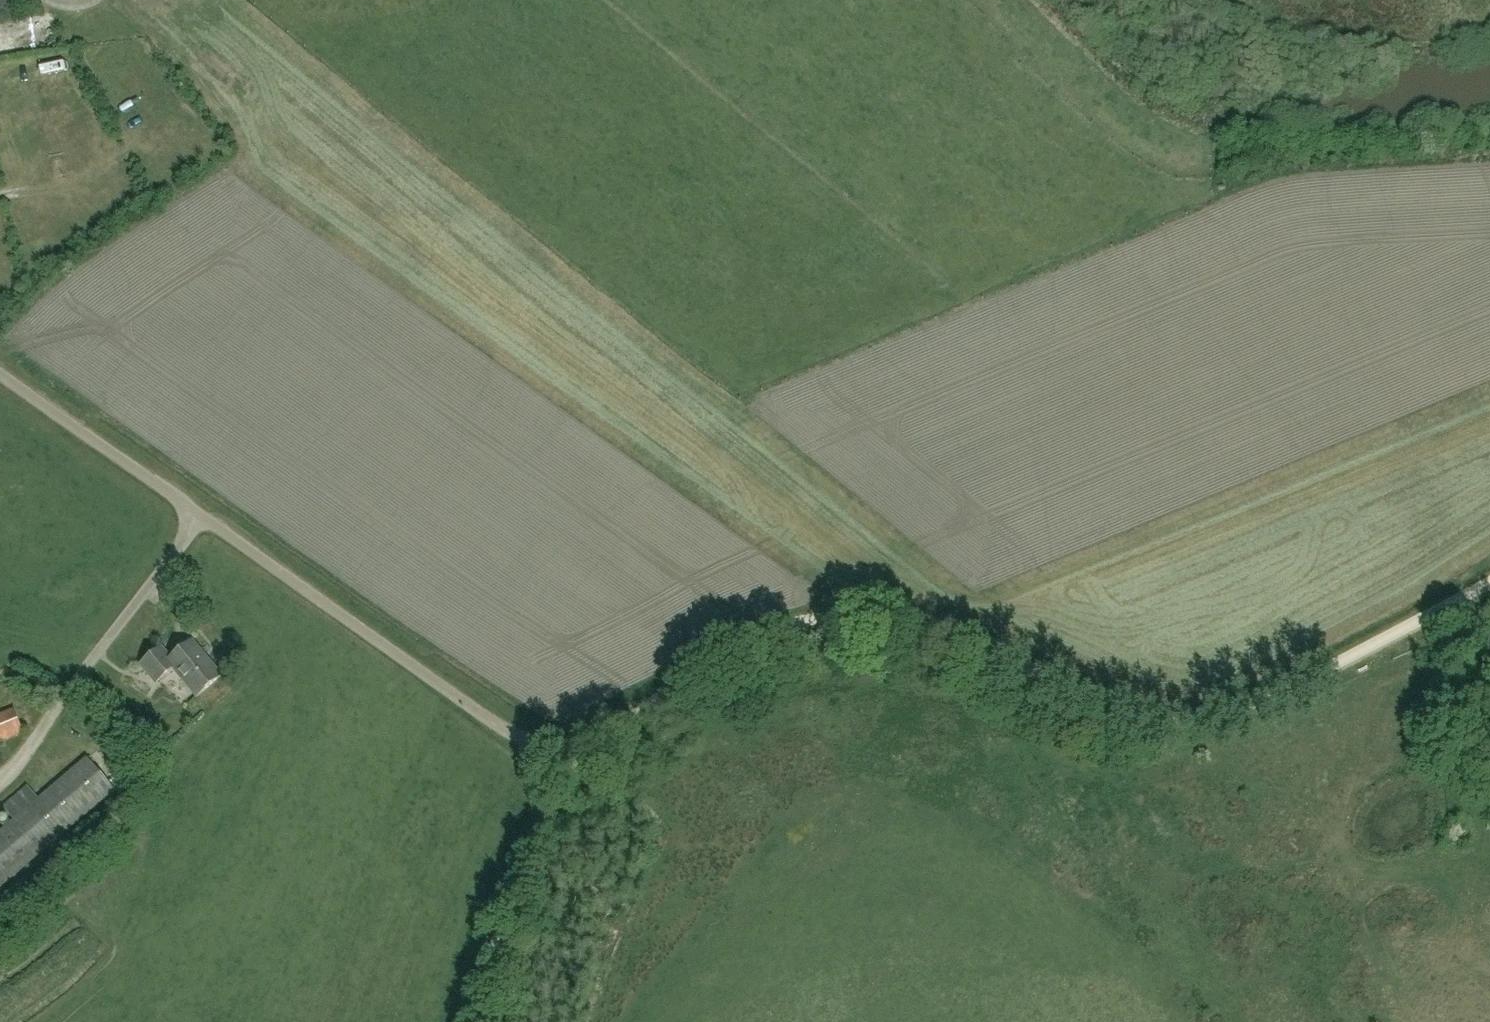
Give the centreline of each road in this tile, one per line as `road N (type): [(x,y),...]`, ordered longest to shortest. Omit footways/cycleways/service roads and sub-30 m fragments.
road 1 (unclassified): [(0,376),(199,521),(532,739),(600,738),(732,647),(796,622),(842,617),(896,619),(948,634),(1120,708),(1192,717),(1236,712),(1489,581)]

